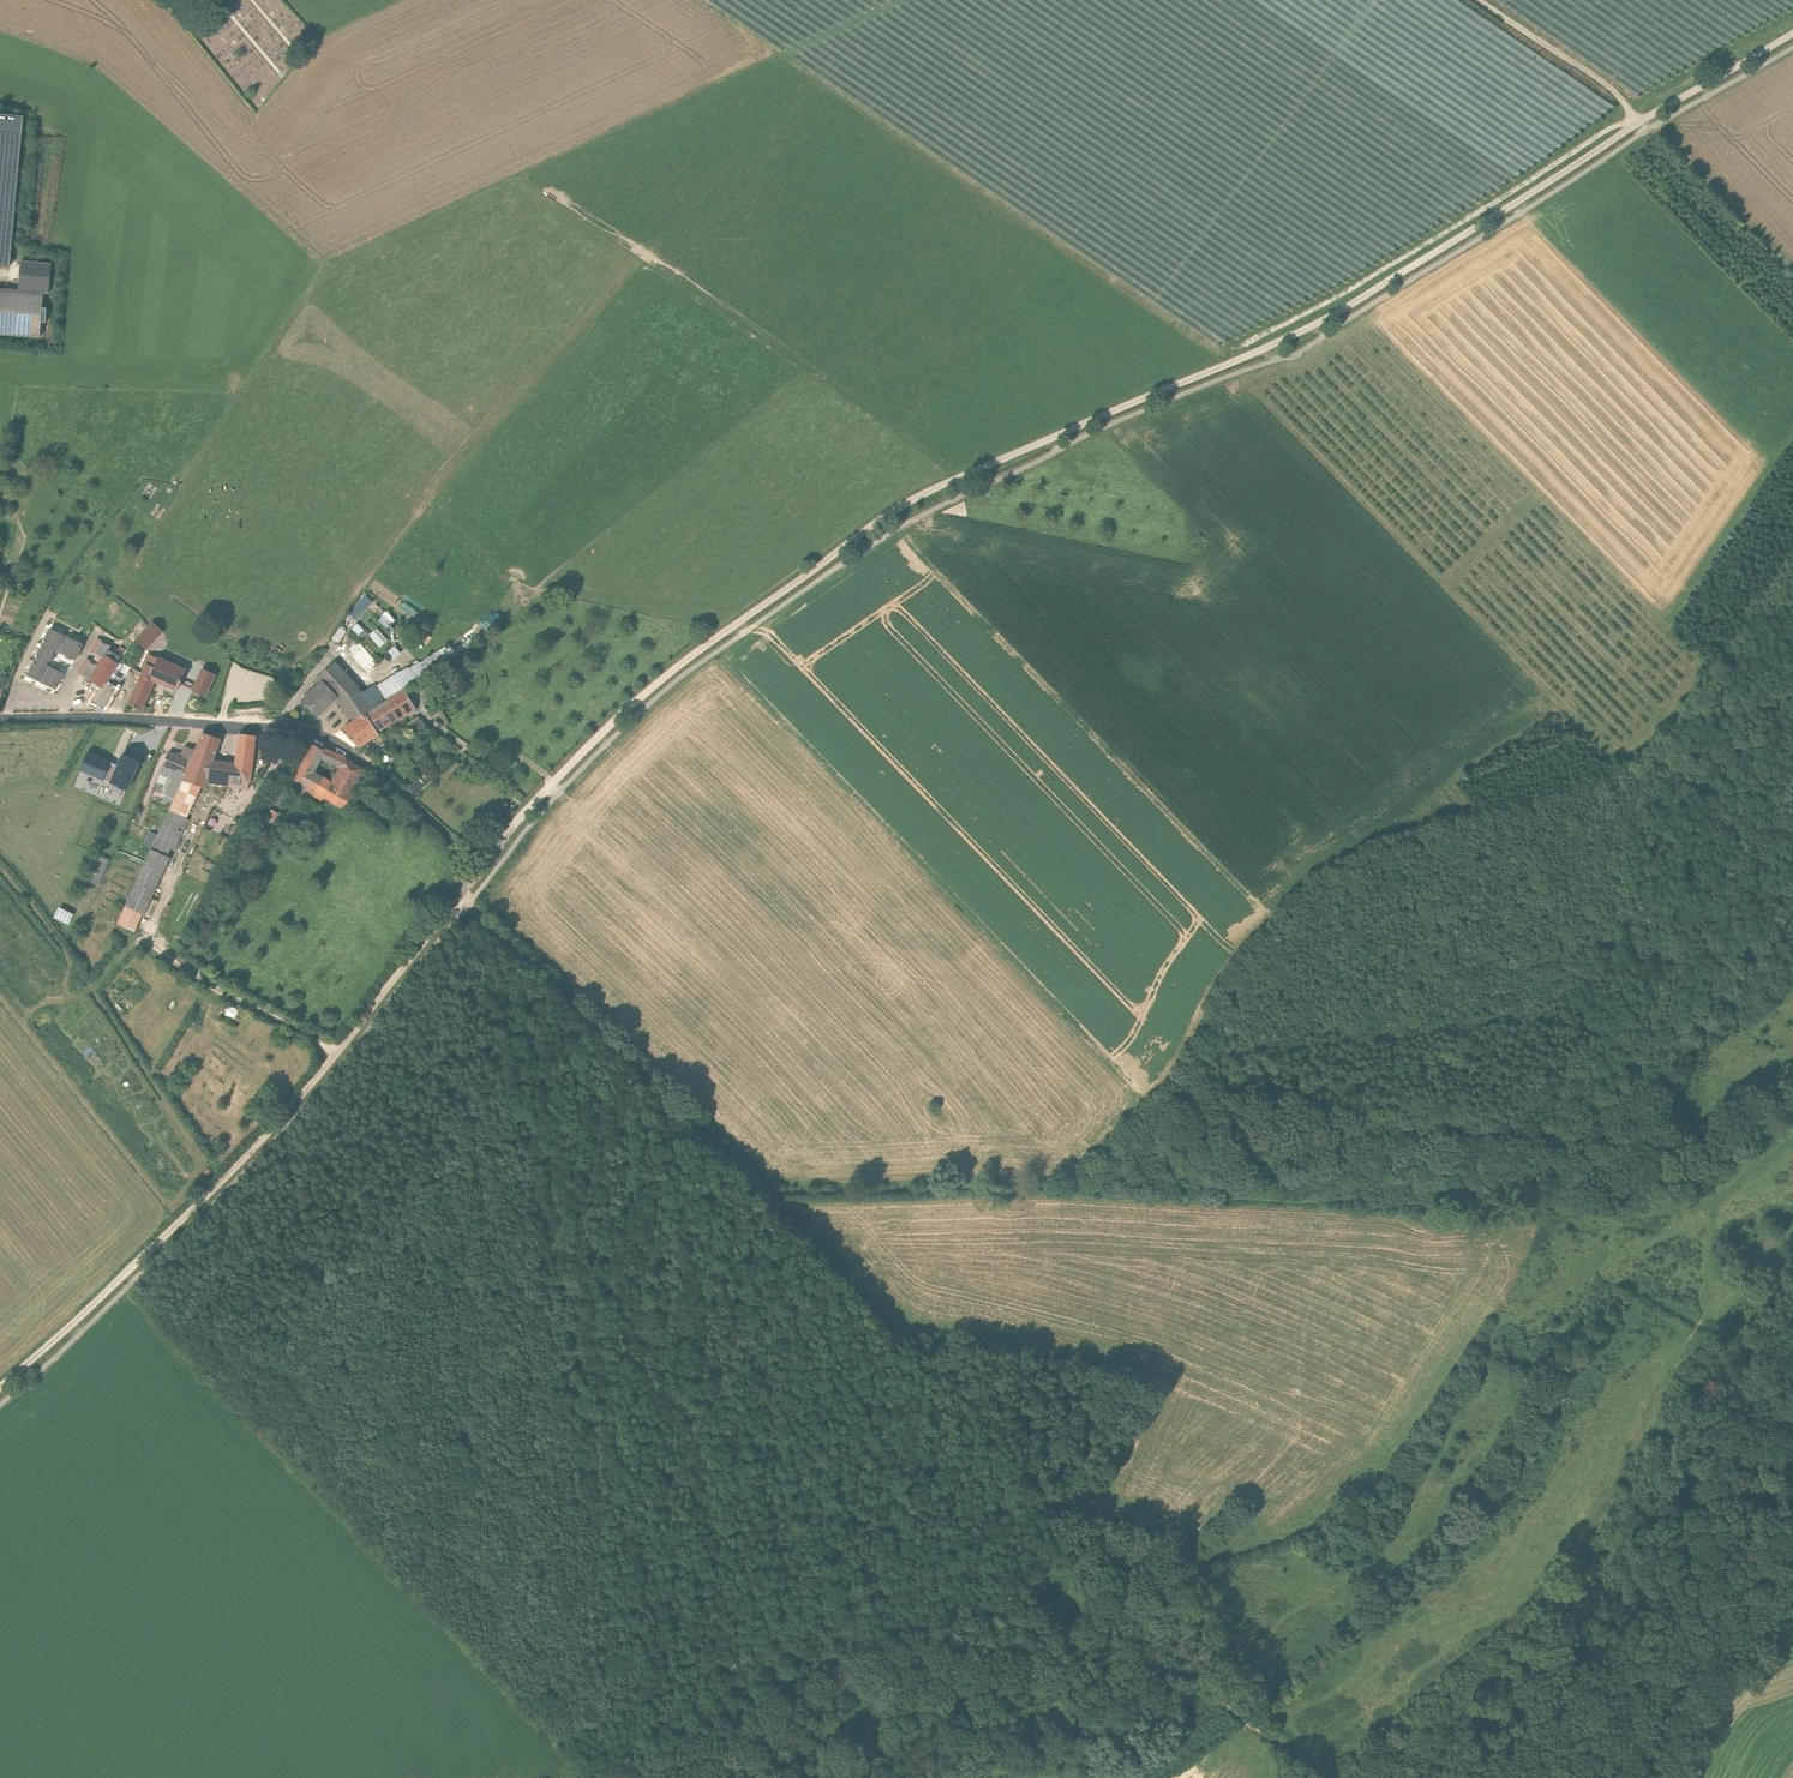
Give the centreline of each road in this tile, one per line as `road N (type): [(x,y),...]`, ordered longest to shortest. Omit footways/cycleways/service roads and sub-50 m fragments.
road 1 (track): [(1792,32),(1332,315),(890,511),(647,691),(544,792),(461,889)]
road 2 (track): [(760,1193),(995,1184),(1406,1203),(1481,1214),(1629,1205)]
road 3 (track): [(1314,1777),(1180,1665),(1089,1536),(760,1193)]
road 4 (track): [(461,889),(278,1120),(0,1387)]
road 5 (track): [(1047,1495),(549,1747)]
road 6 (residential): [(453,845),(374,769),(319,735),(123,718),(0,718)]
road 7 (track): [(1792,558),(1696,702),(1654,749),(1577,786),(1446,818)]
road 8 (track): [(760,1193),(469,904)]
road 9 (track): [(822,1777),(903,1720),(993,1674),(1072,1588),(1074,1521)]
road 10 (track): [(1479,0),(1654,125)]
road 11 (track): [(339,1049),(152,950)]

